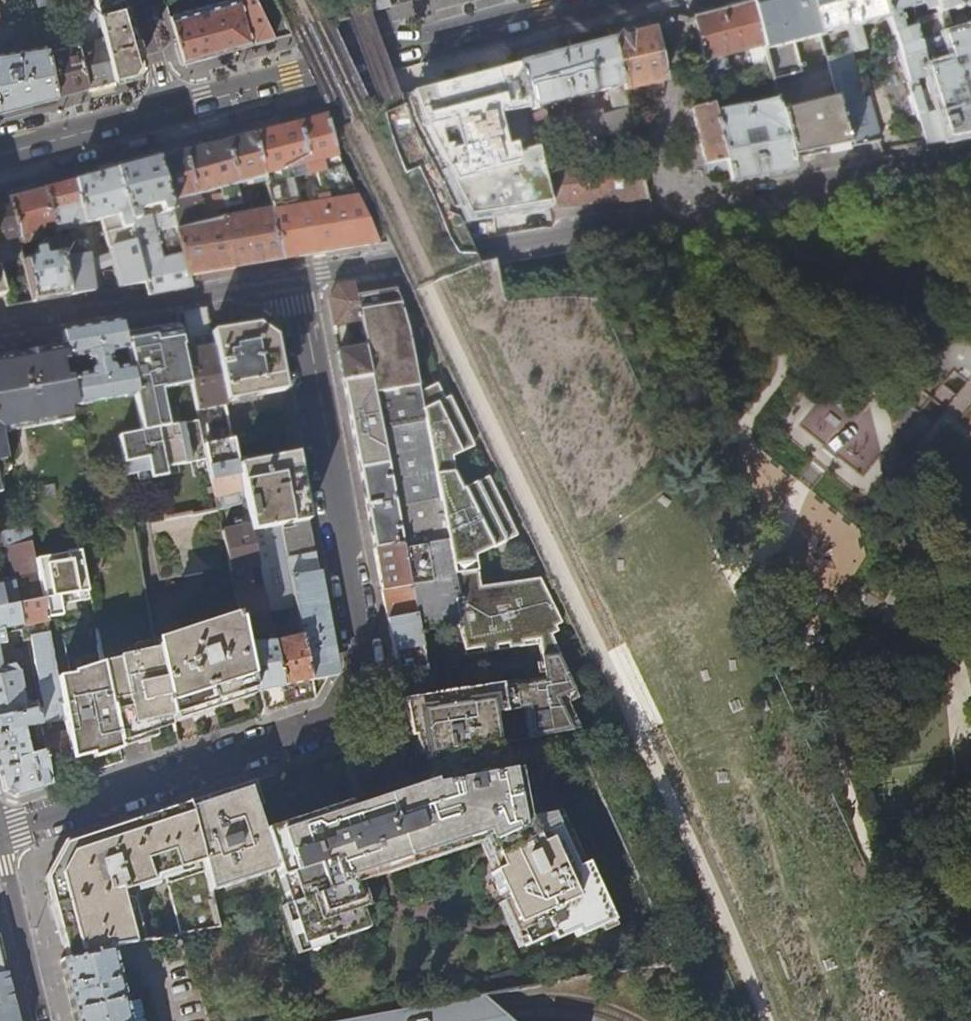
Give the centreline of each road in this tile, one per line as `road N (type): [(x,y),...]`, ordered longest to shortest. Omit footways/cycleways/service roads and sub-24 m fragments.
road 1 (residential): [(0,829),(34,824),(318,724),(361,672),(363,641),(300,277)]
road 2 (residential): [(300,277),(681,215),(970,151)]
road 3 (tertiary): [(177,113),(594,0)]
road 4 (residential): [(0,328),(300,277)]
road 5 (tertiary): [(0,159),(177,113)]
road 6 (residential): [(44,1020),(0,850)]

